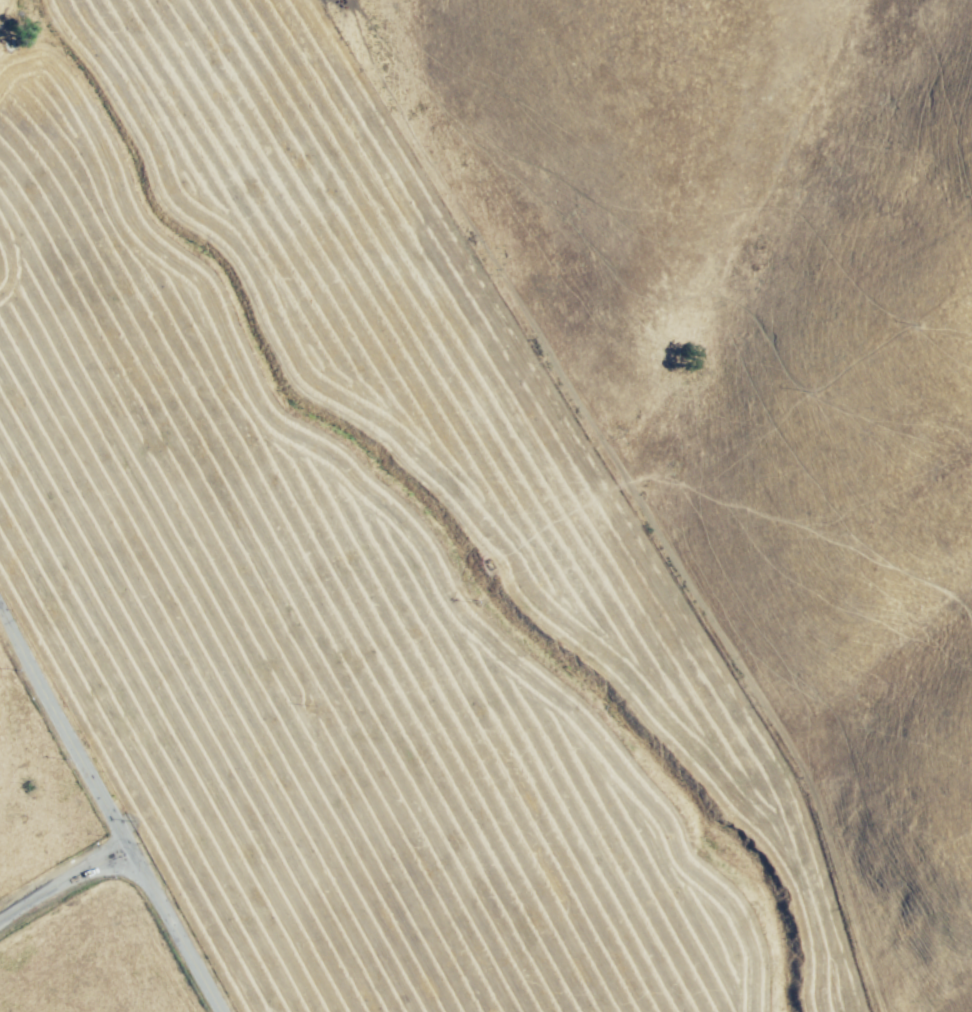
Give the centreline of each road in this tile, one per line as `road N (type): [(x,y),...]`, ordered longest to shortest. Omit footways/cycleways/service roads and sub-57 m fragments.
road 1 (residential): [(124,845),(56,744),(0,638)]
road 2 (residential): [(124,845),(209,1011)]
road 3 (residential): [(0,918),(124,845)]

